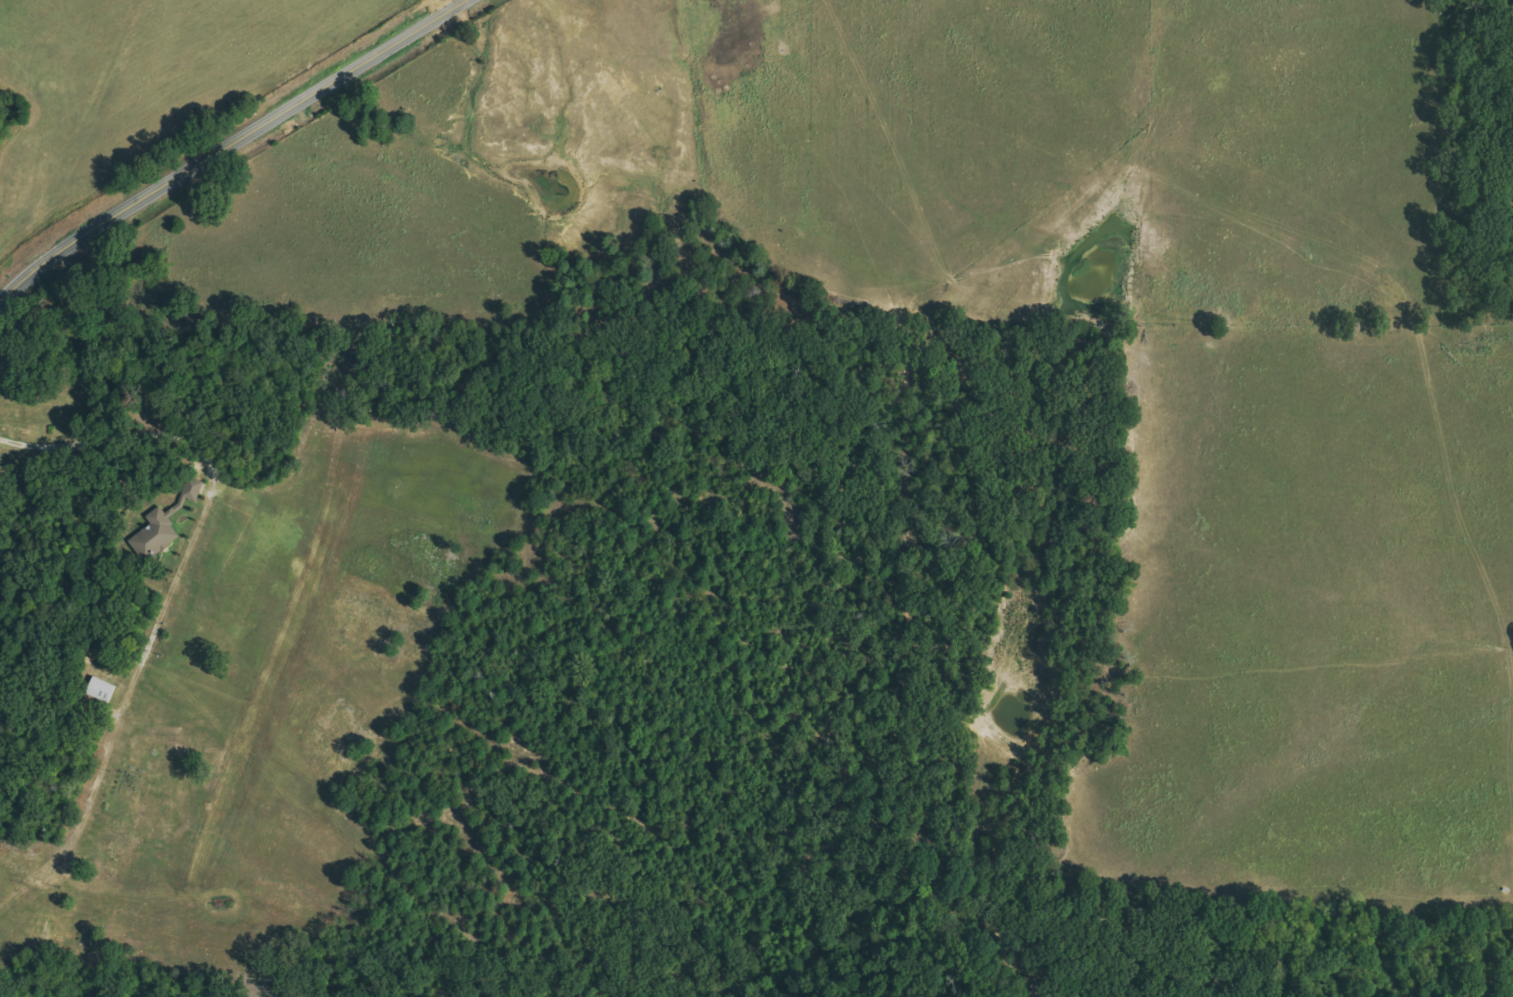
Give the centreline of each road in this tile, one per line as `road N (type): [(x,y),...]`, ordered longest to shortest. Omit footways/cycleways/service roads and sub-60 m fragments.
road 1 (tertiary): [(0,304),(56,253),(463,0)]
road 2 (residential): [(123,702),(201,516),(209,461),(192,439),(170,434),(38,447),(0,438)]

